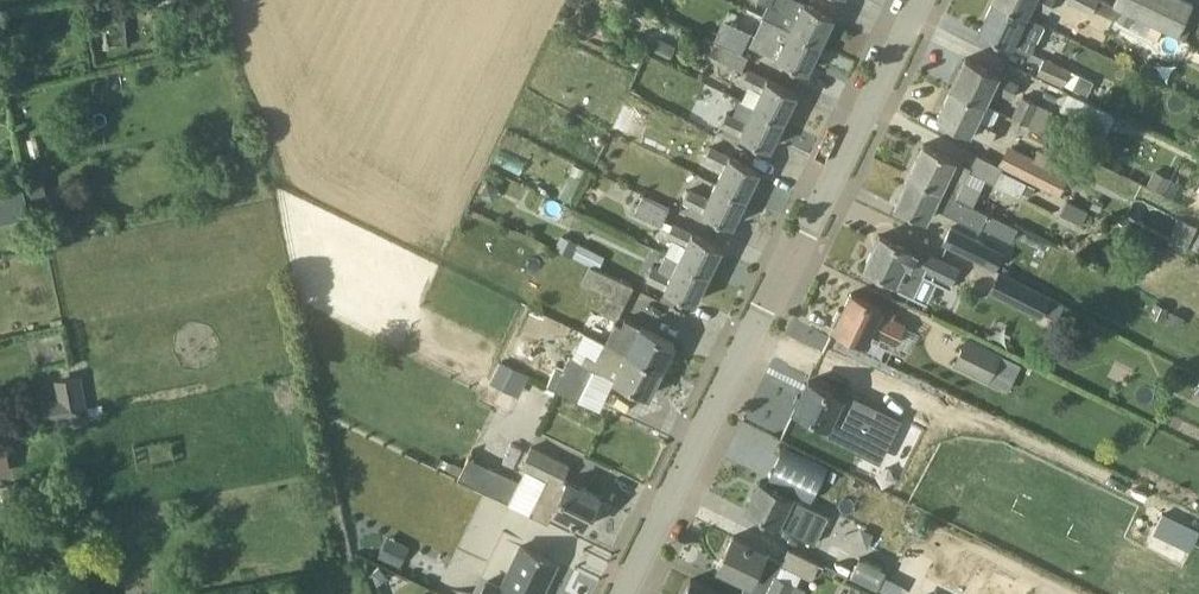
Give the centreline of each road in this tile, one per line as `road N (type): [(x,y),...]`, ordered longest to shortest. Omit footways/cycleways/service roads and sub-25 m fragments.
road 1 (residential): [(627,593),(918,0)]

